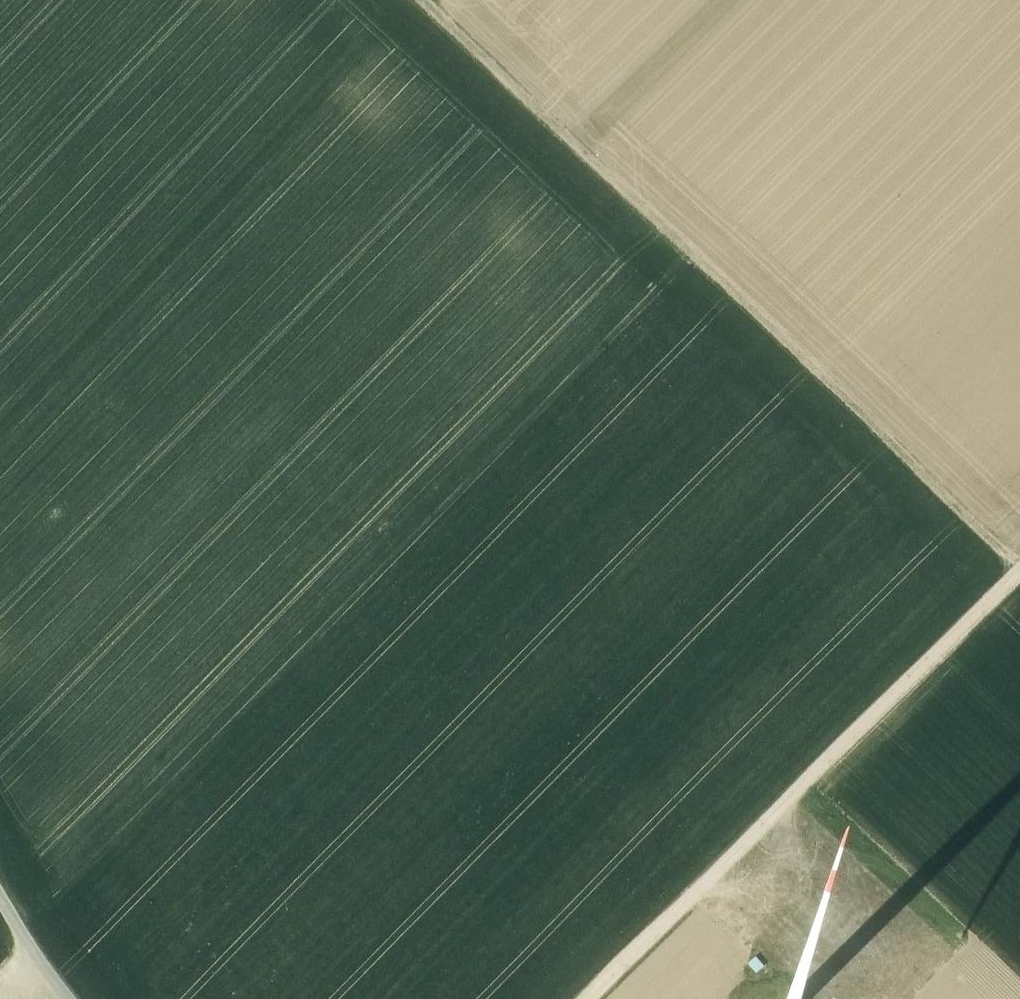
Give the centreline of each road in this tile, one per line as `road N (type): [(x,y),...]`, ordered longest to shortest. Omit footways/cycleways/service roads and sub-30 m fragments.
road 1 (track): [(420,0),(1019,569)]
road 2 (track): [(1019,576),(592,998)]
road 3 (unclassified): [(68,998),(0,895)]

